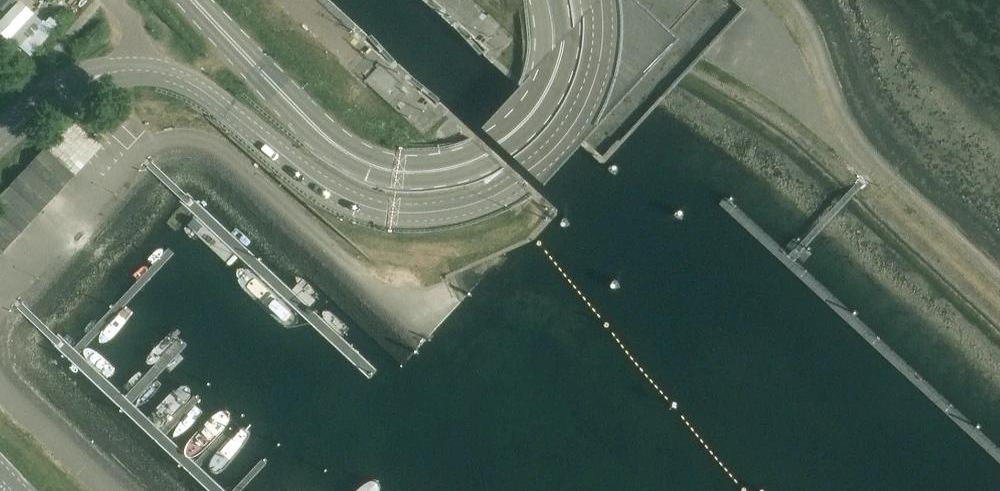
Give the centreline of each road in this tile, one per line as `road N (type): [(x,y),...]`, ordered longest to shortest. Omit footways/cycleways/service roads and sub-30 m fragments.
road 1 (tertiary): [(138,70),(169,74),(351,209),(444,215),(481,207),(546,157),(576,108),(588,56),(586,0)]
road 2 (residential): [(0,300),(135,157),(167,141),(208,141),(415,321)]
road 3 (primary): [(191,0),(344,152),(411,173),(466,163),(512,139),(546,81),(554,48),(546,0)]
road 4 (tertiary): [(0,137),(64,81),(138,70)]
road 5 (residential): [(112,490),(0,382)]

